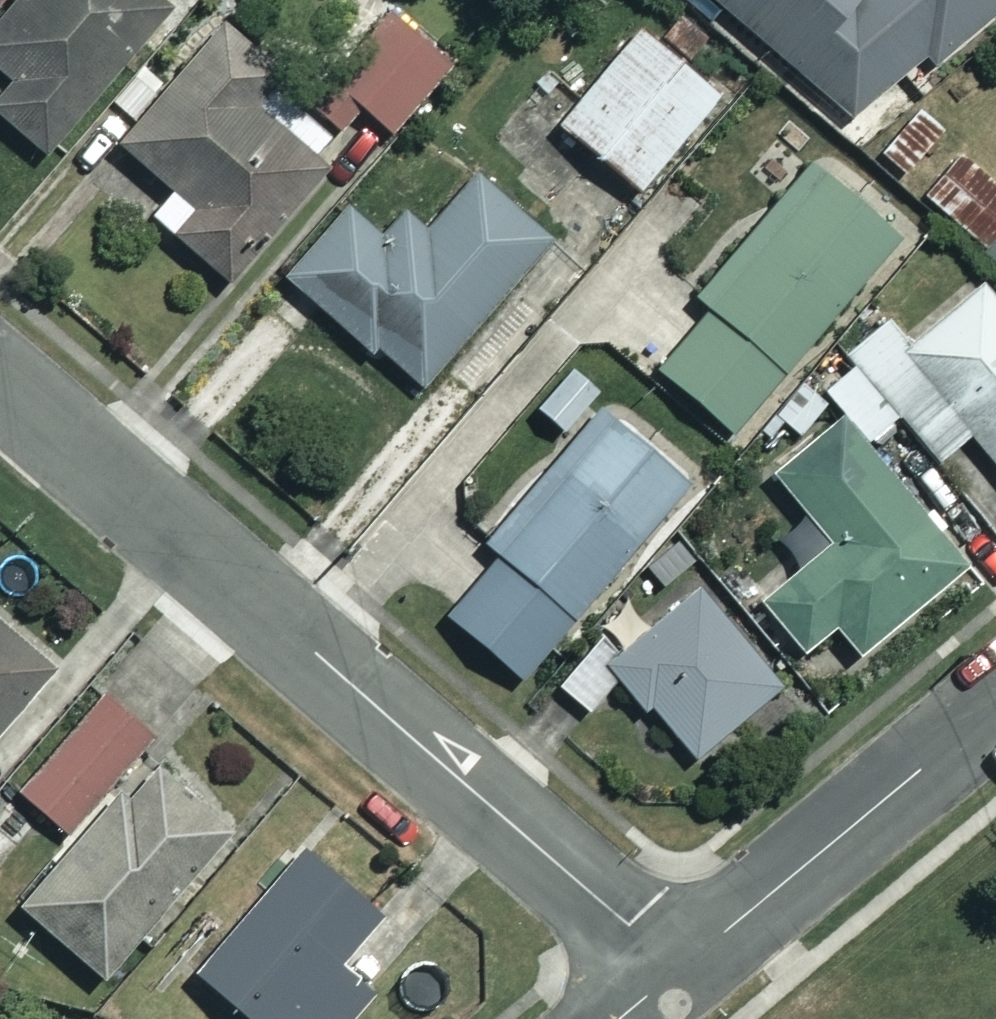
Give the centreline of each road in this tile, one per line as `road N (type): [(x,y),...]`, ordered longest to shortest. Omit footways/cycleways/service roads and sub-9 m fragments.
road 1 (residential): [(677,968),(0,383)]
road 2 (residential): [(677,968),(995,705)]

